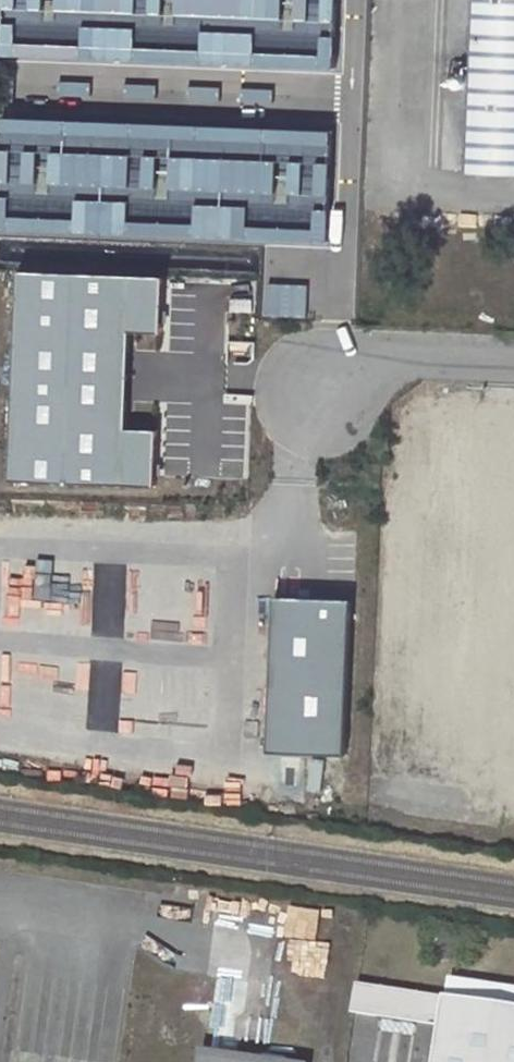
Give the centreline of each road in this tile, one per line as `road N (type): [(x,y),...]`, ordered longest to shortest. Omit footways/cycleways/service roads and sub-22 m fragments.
road 1 (residential): [(513,363),(347,357),(306,394)]

